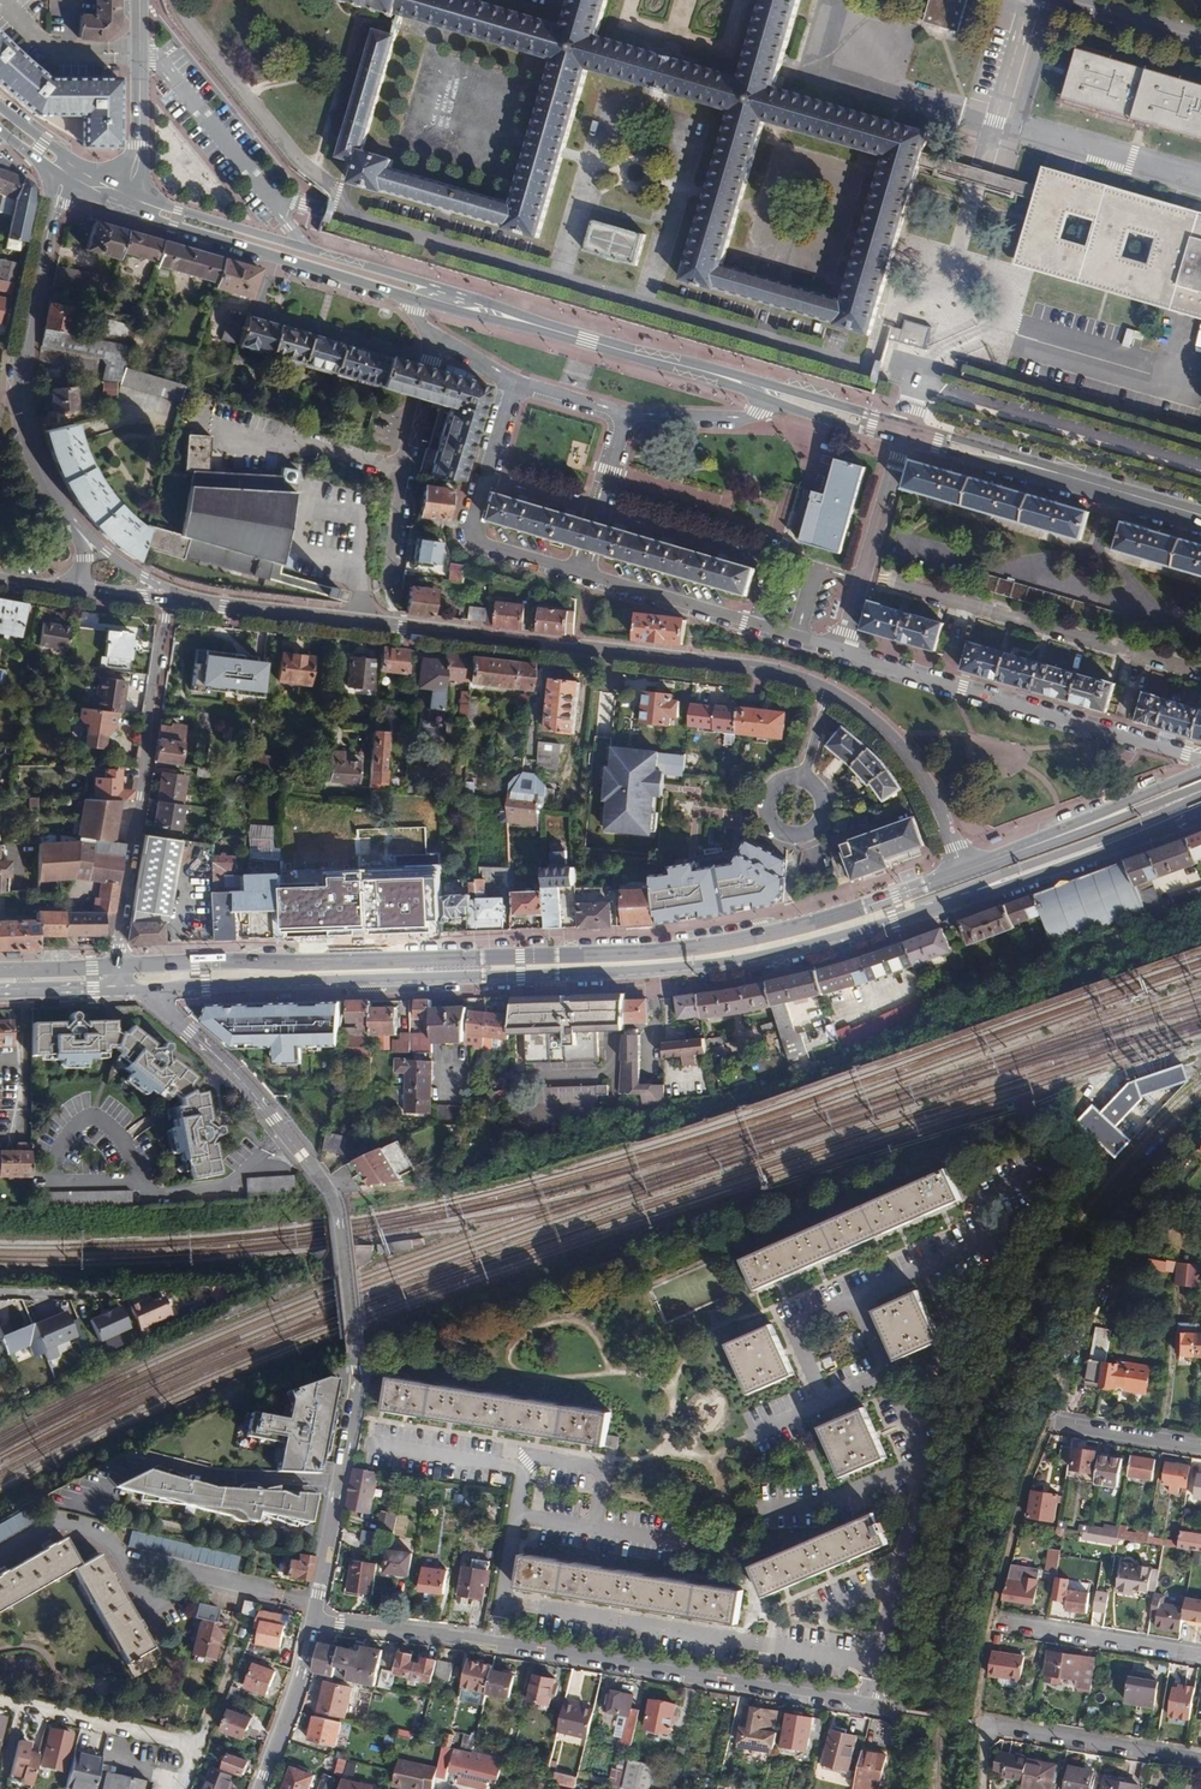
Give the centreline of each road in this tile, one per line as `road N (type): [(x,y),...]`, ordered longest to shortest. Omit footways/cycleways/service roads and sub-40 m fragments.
road 1 (primary): [(927,885),(788,931),(654,954),(118,967)]
road 2 (primary): [(145,991),(668,968),(733,961),(893,920)]
road 3 (tertiary): [(313,1622),(357,1384),(338,1211),(254,1094),(145,991)]
road 4 (residential): [(169,596),(756,667),(833,692)]
road 5 (residential): [(313,1622),(493,1641),(894,1707)]
road 6 (residential): [(1200,759),(840,651)]
road 7 (residential): [(118,967),(117,928),(169,596)]
road 8 (residential): [(72,527),(29,439),(22,371),(51,221),(77,174)]
road 9 (primary): [(759,388),(424,291)]
road 10 (primary): [(132,200),(172,229),(391,291),(424,291)]
road 11 (primary): [(424,291),(399,276),(132,200)]
road 12 (primary): [(1200,785),(927,885)]
road 13 (residential): [(436,340),(404,467),(390,590)]
road 14 (primary): [(1200,769),(966,867)]
road 15 (primary): [(893,920),(1133,841)]
road 16 (residential): [(758,626),(778,565),(600,513)]
road 17 (primary): [(893,920),(1111,834)]
road 18 (residential): [(833,692),(918,768),(966,867)]
road 19 (residential): [(902,442),(840,651)]
road 20 (residential): [(988,1724),(1200,1761)]
road 21 (residential): [(993,1618),(1200,1655)]
road 22 (residential): [(198,1744),(0,1699)]
road 23 (tertiary): [(140,0),(132,200)]
road 24 (residential): [(802,776),(777,782),(765,803),(772,827),(795,838),(822,825),(828,810),(825,795),(803,776)]
road 25 (residential): [(758,626),(583,572)]
road 26 (residential): [(583,572),(480,543),(471,532),(485,480)]
road 27 (tertiary): [(262,1788),(313,1622)]
road 28 (primary): [(1200,517),(1034,467)]
road 29 (residential): [(22,990),(21,1109),(11,1122),(9,1150)]
road 30 (residential): [(1047,1421),(1200,1447)]
road 31 (residential): [(629,414),(745,420),(756,413),(759,388)]
road 32 (primary): [(759,388),(785,407),(902,442)]
road 33 (primary): [(907,423),(759,388)]
road 34 (primary): [(1034,467),(907,423)]
road 35 (primary): [(902,442),(1034,467)]
road 36 (residential): [(485,480),(600,513)]

